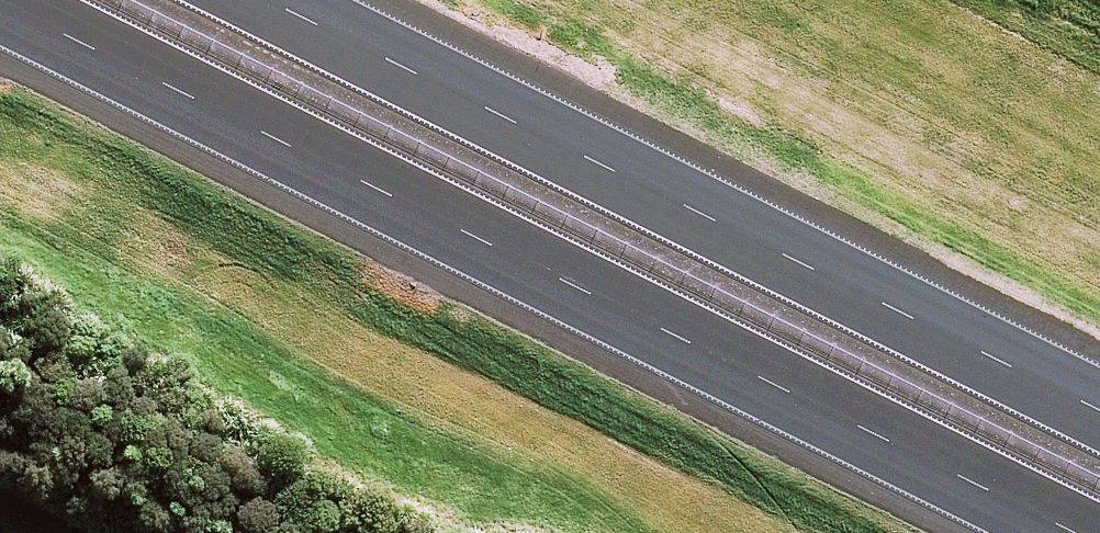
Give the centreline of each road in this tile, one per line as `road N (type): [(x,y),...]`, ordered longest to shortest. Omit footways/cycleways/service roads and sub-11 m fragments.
road 1 (motorway): [(1099,529),(0,11)]
road 2 (motorway): [(260,0),(1099,413)]

